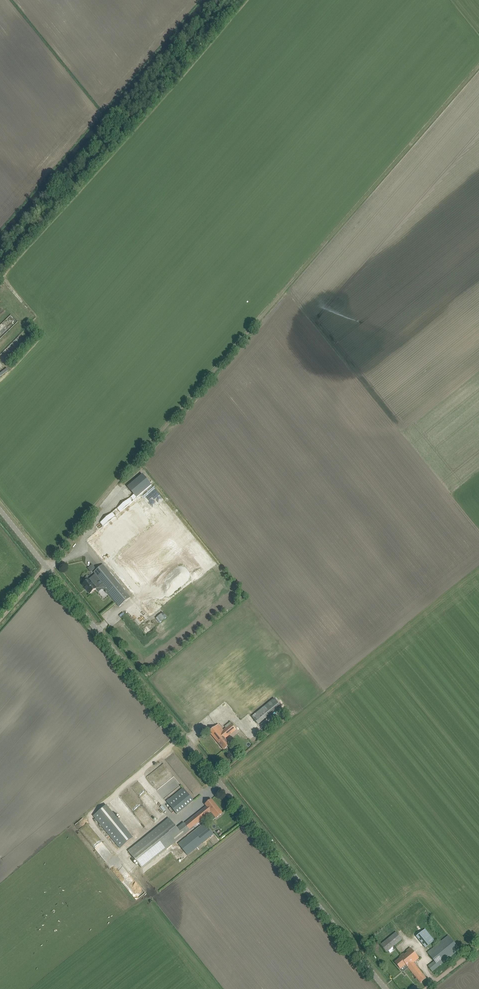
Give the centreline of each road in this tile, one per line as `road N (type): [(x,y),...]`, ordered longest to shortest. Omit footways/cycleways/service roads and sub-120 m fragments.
road 1 (track): [(0,623),(478,67)]
road 2 (unclassified): [(386,988),(0,507)]

